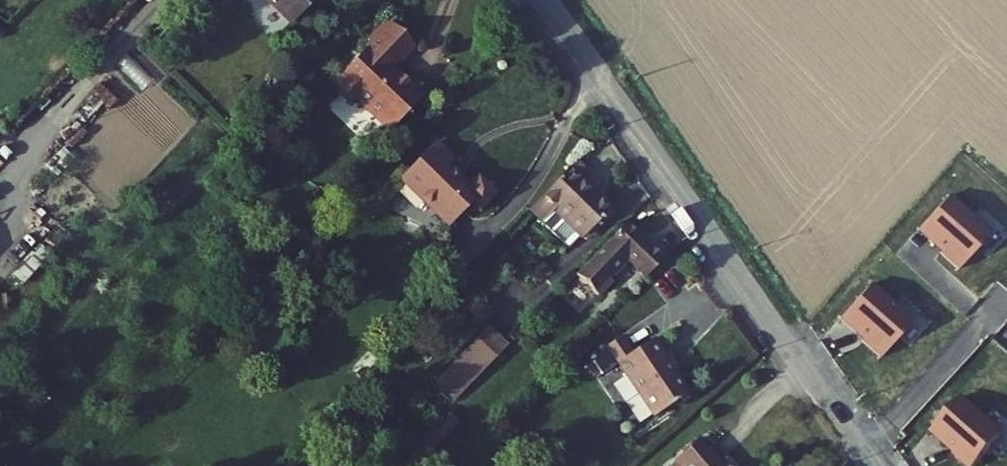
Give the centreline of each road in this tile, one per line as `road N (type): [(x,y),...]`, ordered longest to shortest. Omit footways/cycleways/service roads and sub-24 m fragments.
road 1 (tertiary): [(549,0),(875,465)]

